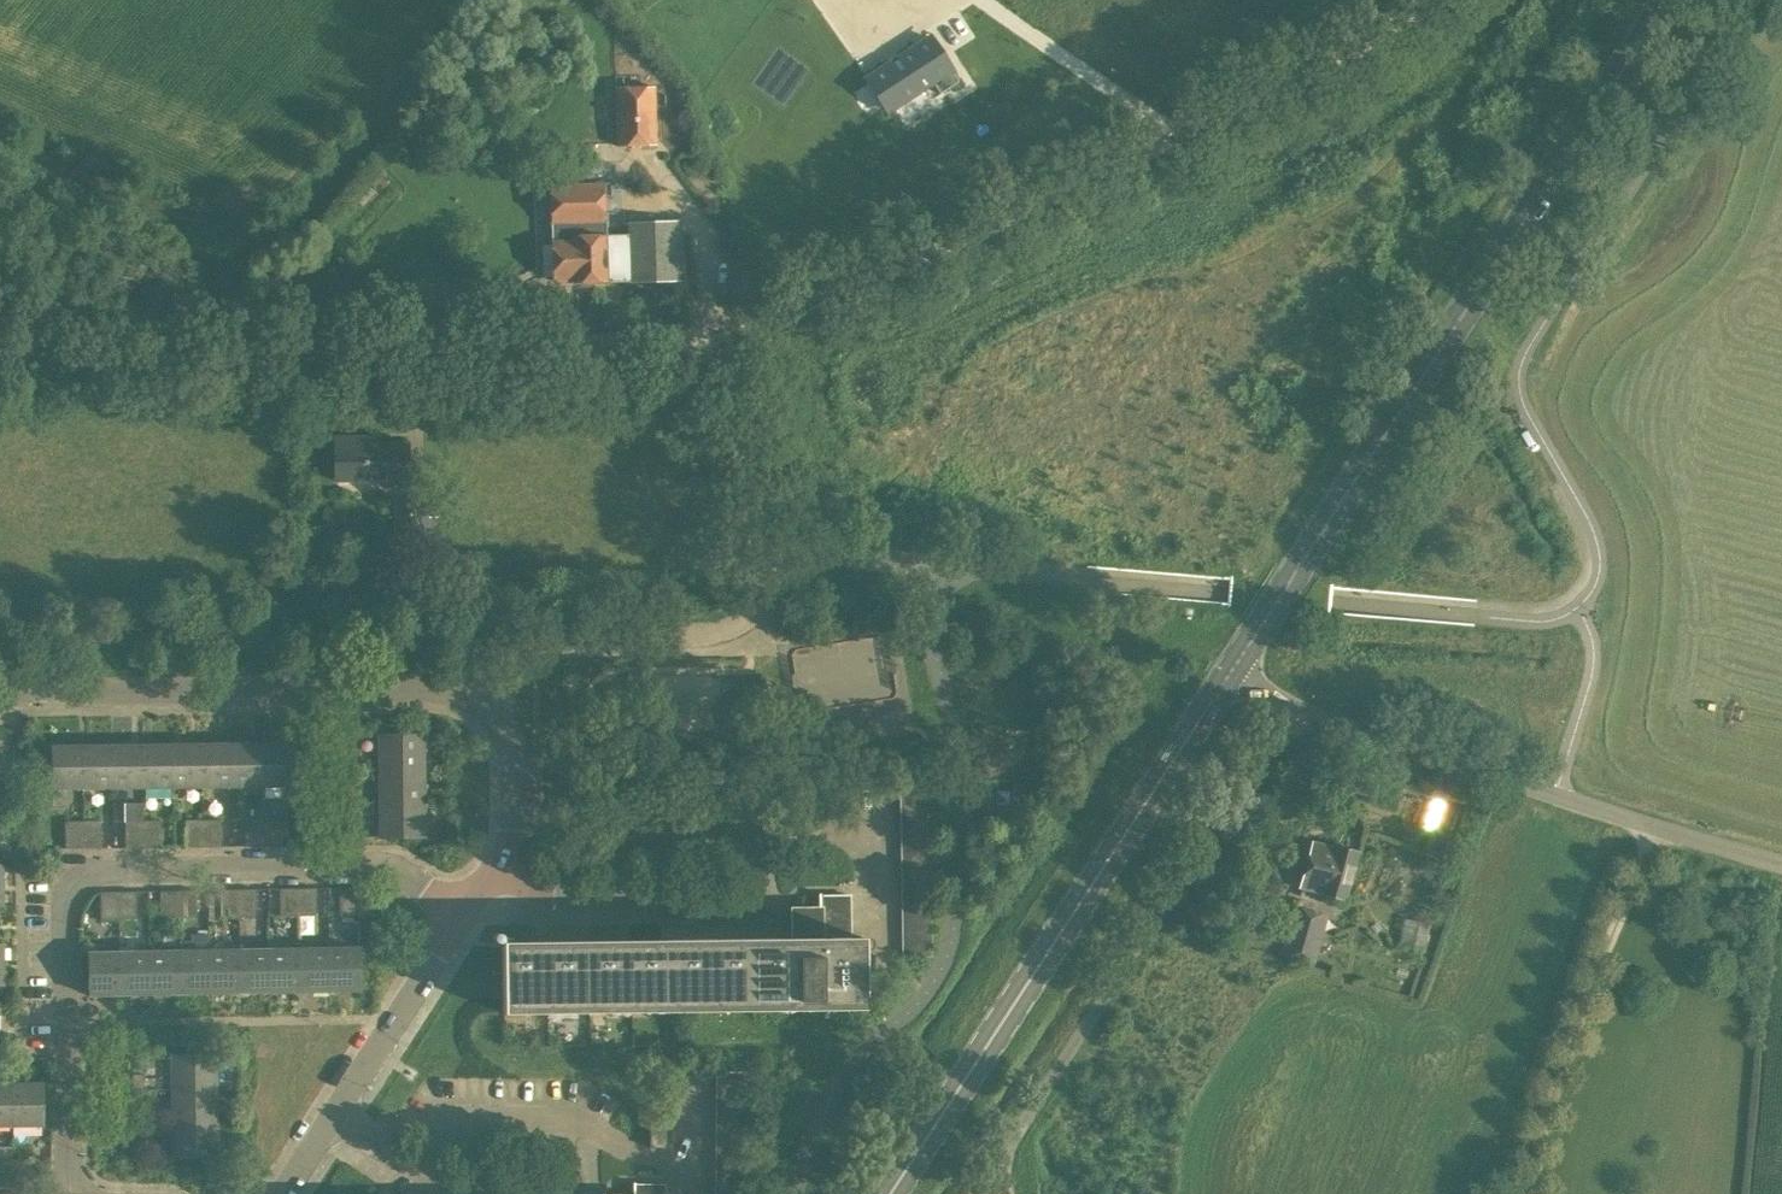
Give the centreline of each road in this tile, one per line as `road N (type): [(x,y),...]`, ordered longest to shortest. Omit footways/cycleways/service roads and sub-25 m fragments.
road 1 (unclassified): [(756,558),(746,478),(710,335),(669,326),(120,341),(0,334)]
road 2 (primary): [(1231,672),(1669,0)]
road 3 (track): [(710,335),(1049,187),(1349,42),(1406,0)]
road 4 (residential): [(63,1193),(66,906),(87,875),(119,867),(381,865),(468,915)]
road 5 (primary): [(890,1193),(1231,672)]
road 6 (unclassified): [(1781,865),(1302,712),(1231,672)]
road 7 (track): [(1001,1193),(993,1177),(1255,765),(1302,712)]
road 8 (residential): [(0,702),(483,704)]
road 9 (residential): [(494,877),(545,896),(608,894),(639,837),(879,829)]
road 10 (residential): [(692,1154),(645,1152),(608,1113),(559,1092),(449,1099),(427,1147),(407,1147),(346,1107)]
road 11 (residential): [(483,704),(512,661),(546,638),(714,634),(737,626),(758,600),(756,558)]
road 12 (residential): [(346,1107),(468,915)]
road 13 (residential): [(494,877),(522,822),(509,749),(483,704)]

